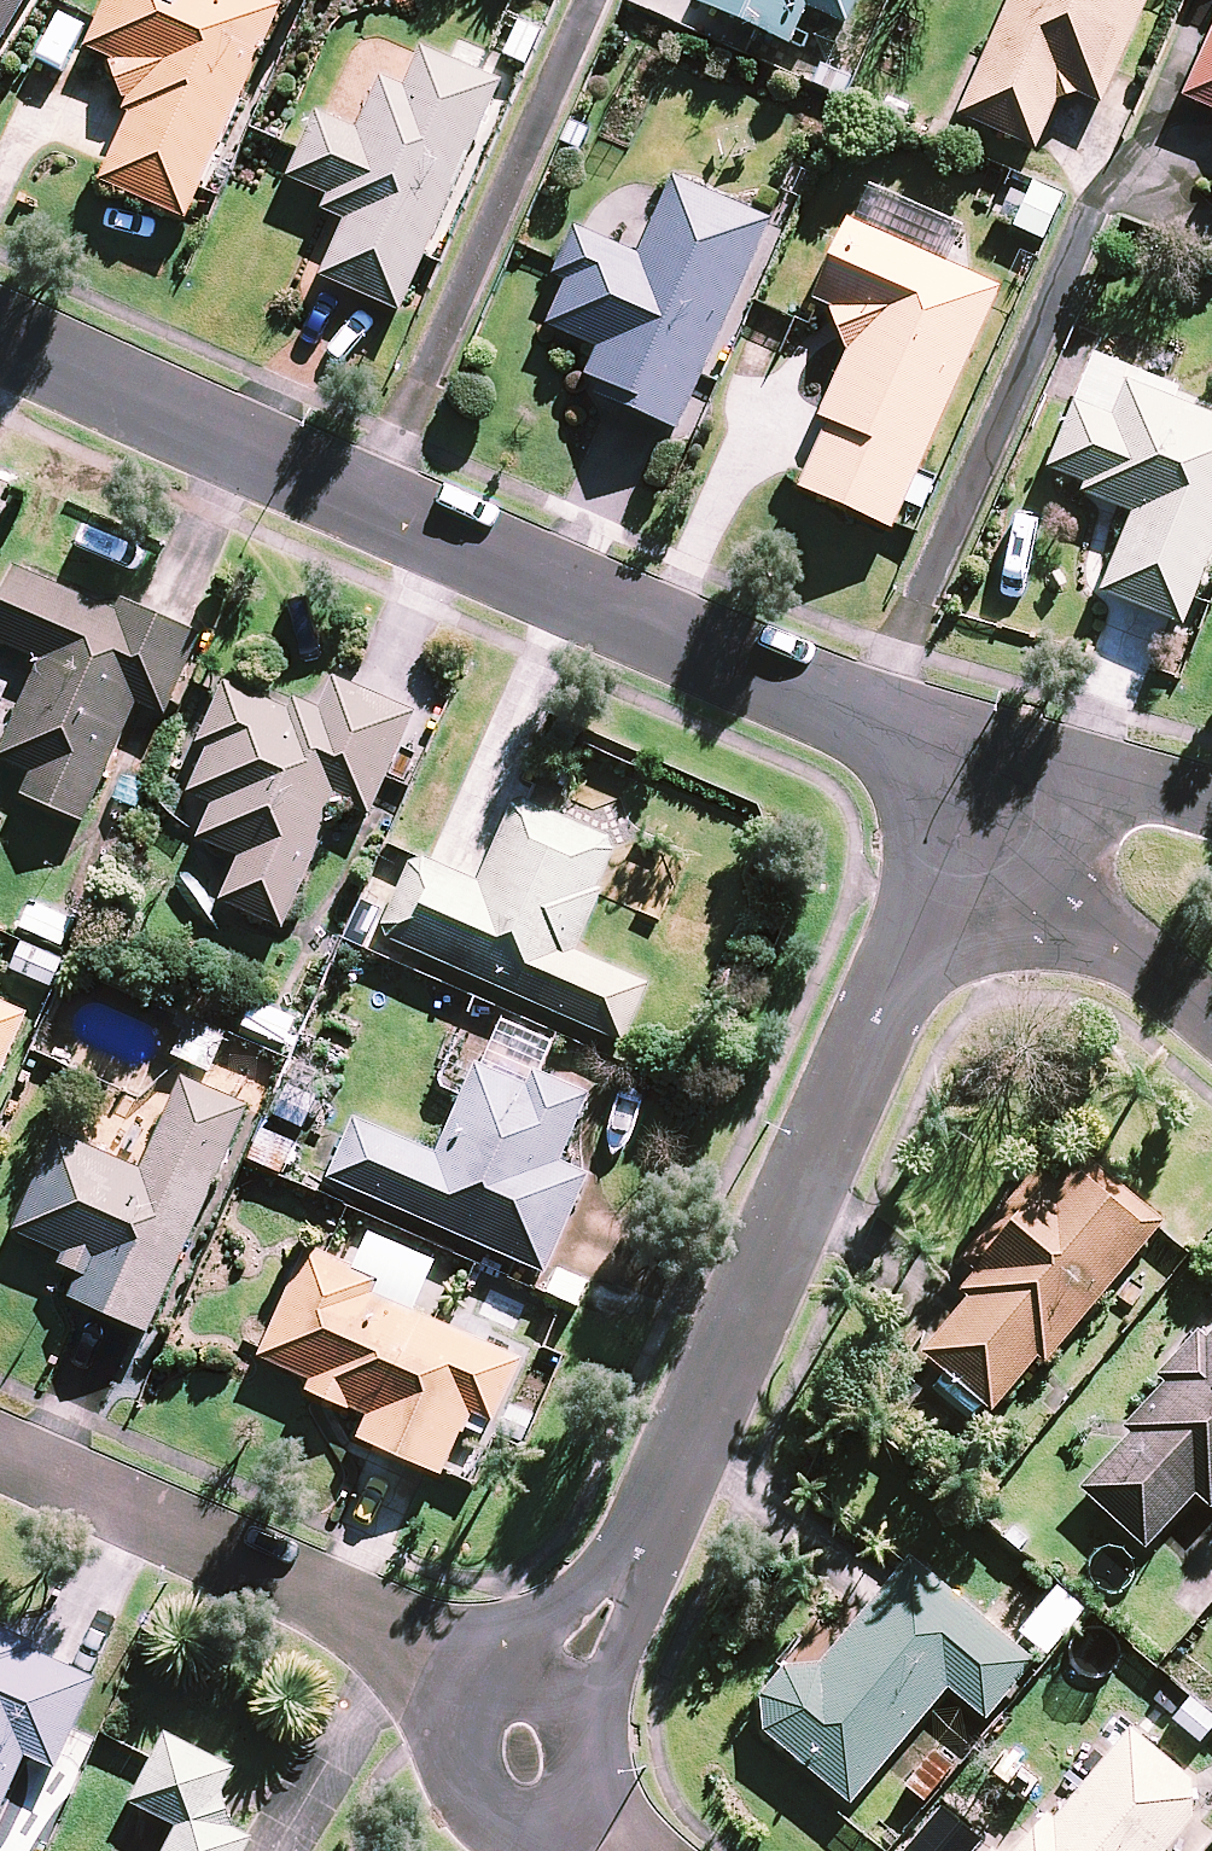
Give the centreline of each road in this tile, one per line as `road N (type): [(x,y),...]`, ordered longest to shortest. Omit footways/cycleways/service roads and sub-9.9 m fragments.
road 1 (residential): [(0,352),(793,685),(1001,754)]
road 2 (residential): [(551,1699),(611,1603),(901,968),(929,924),(1007,863)]
road 3 (residential): [(0,1448),(342,1605),(491,1704)]
road 4 (residential): [(1211,1026),(1051,906),(1007,863)]
road 5 (residential): [(1001,754),(1211,808)]
road 6 (residential): [(569,1792),(521,1811),(476,1784),(466,1750),(491,1704)]

